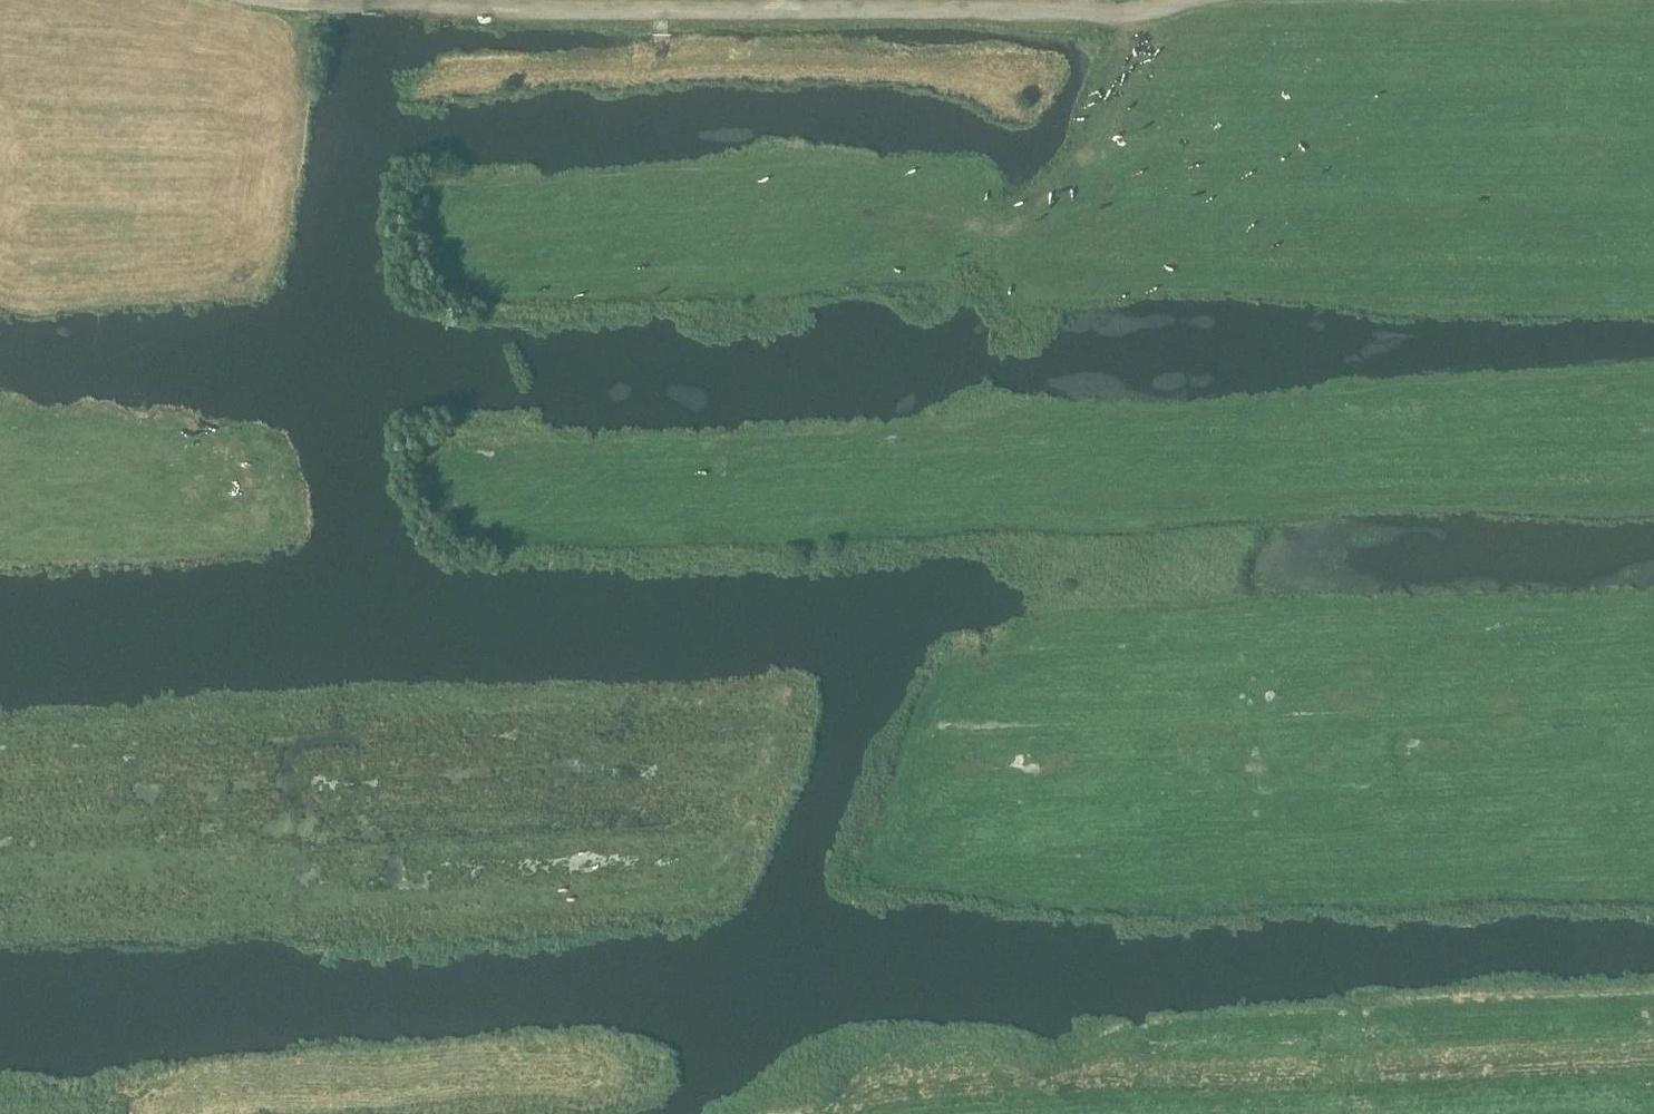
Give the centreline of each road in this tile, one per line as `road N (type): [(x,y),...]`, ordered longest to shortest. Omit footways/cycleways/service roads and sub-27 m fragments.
road 1 (track): [(278,0),(1123,16),(1195,0)]

